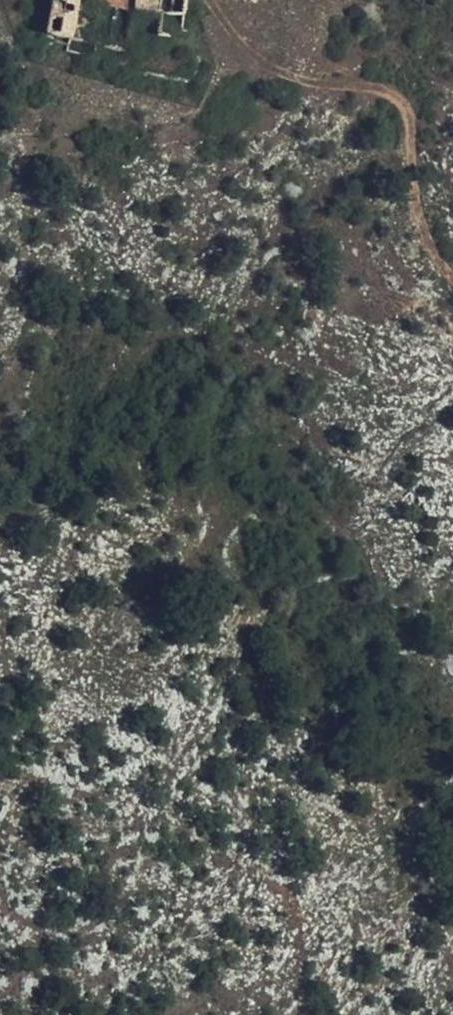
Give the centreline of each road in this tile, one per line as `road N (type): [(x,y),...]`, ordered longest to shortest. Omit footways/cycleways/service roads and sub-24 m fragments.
road 1 (track): [(206,0),(252,61),(318,81),(393,87),(412,121),(415,190),(437,266),(452,280)]

